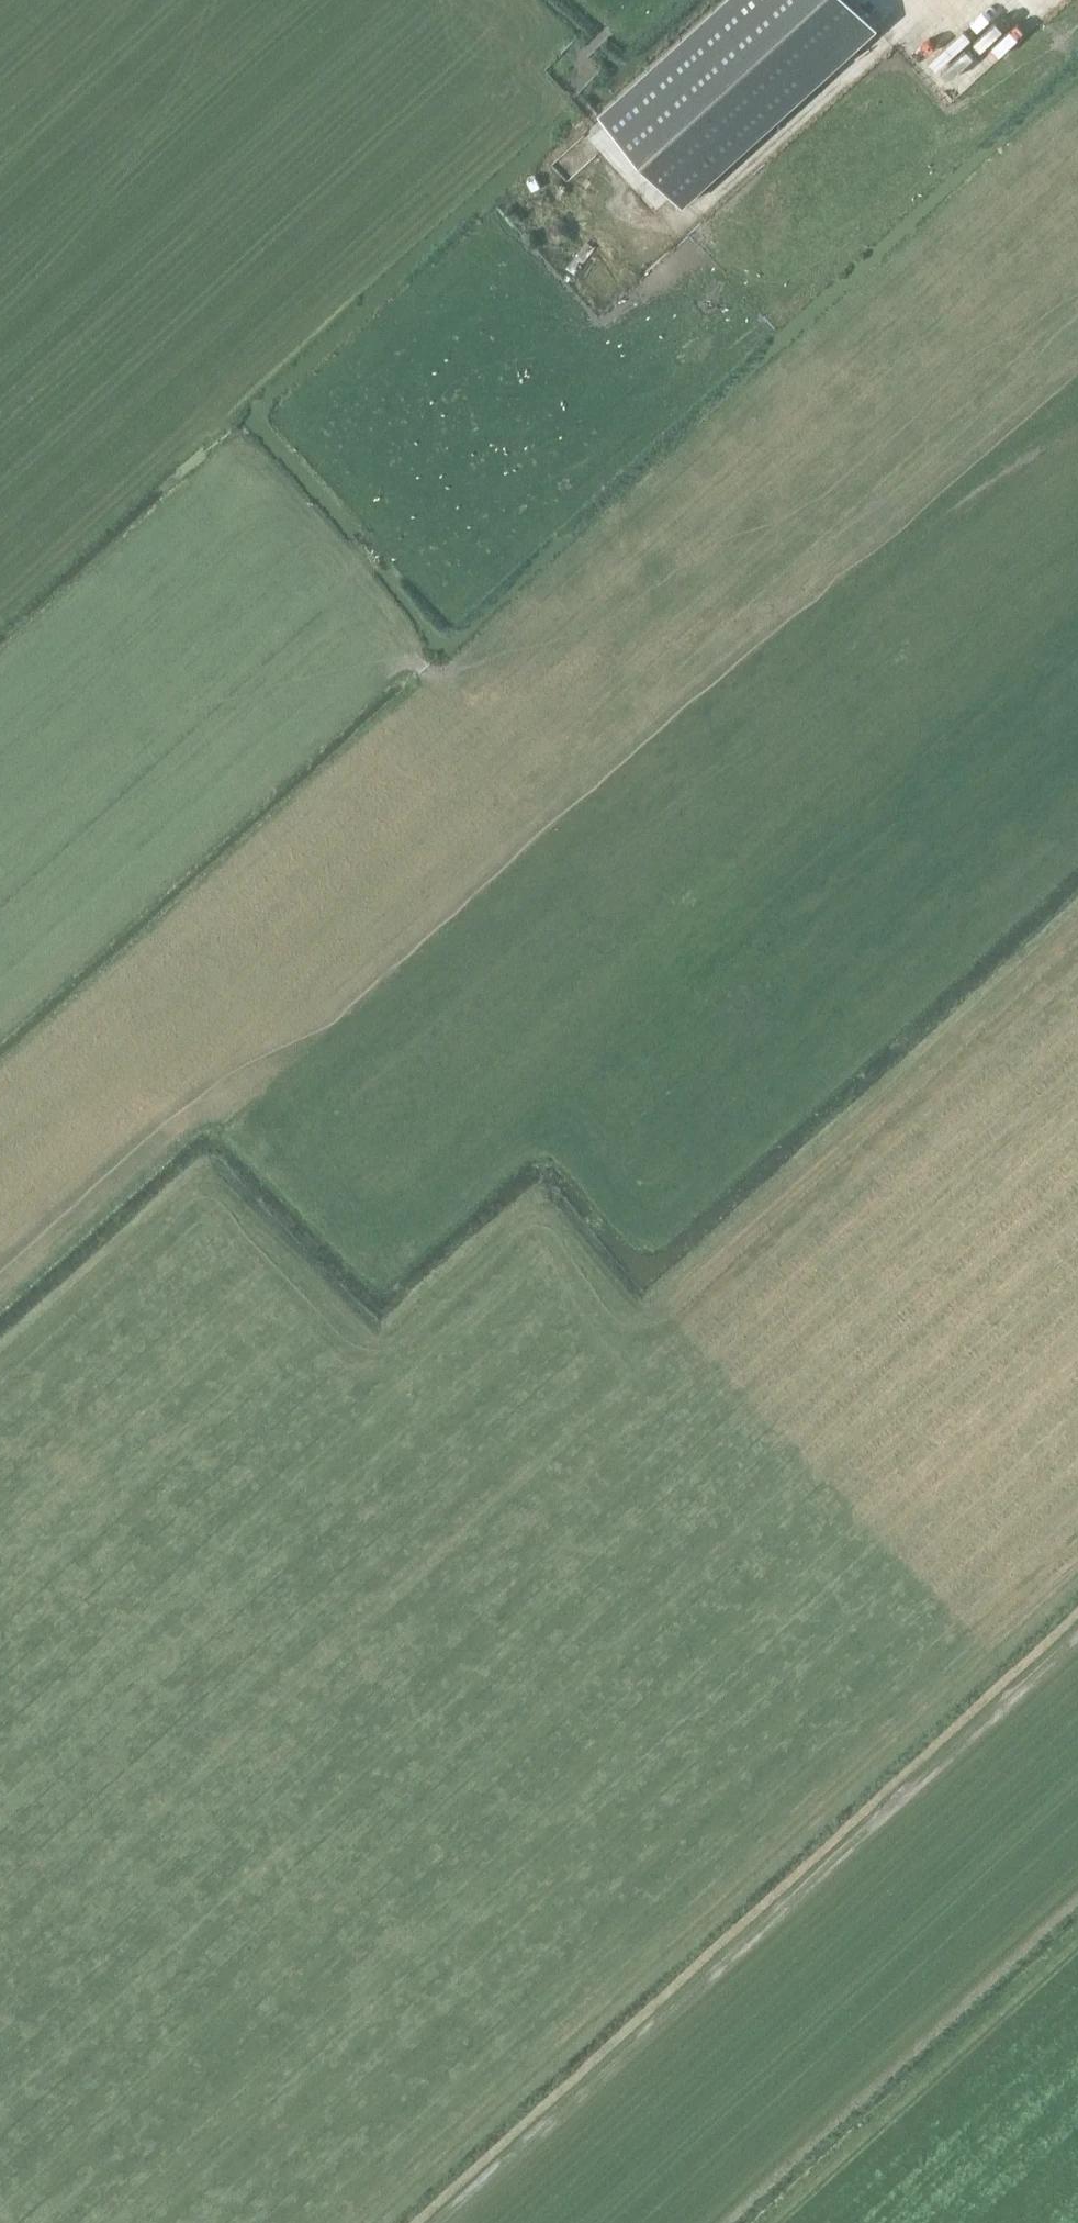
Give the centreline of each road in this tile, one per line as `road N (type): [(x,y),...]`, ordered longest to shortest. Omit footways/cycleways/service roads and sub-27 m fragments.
road 1 (track): [(787,2222),(1077,1952)]

